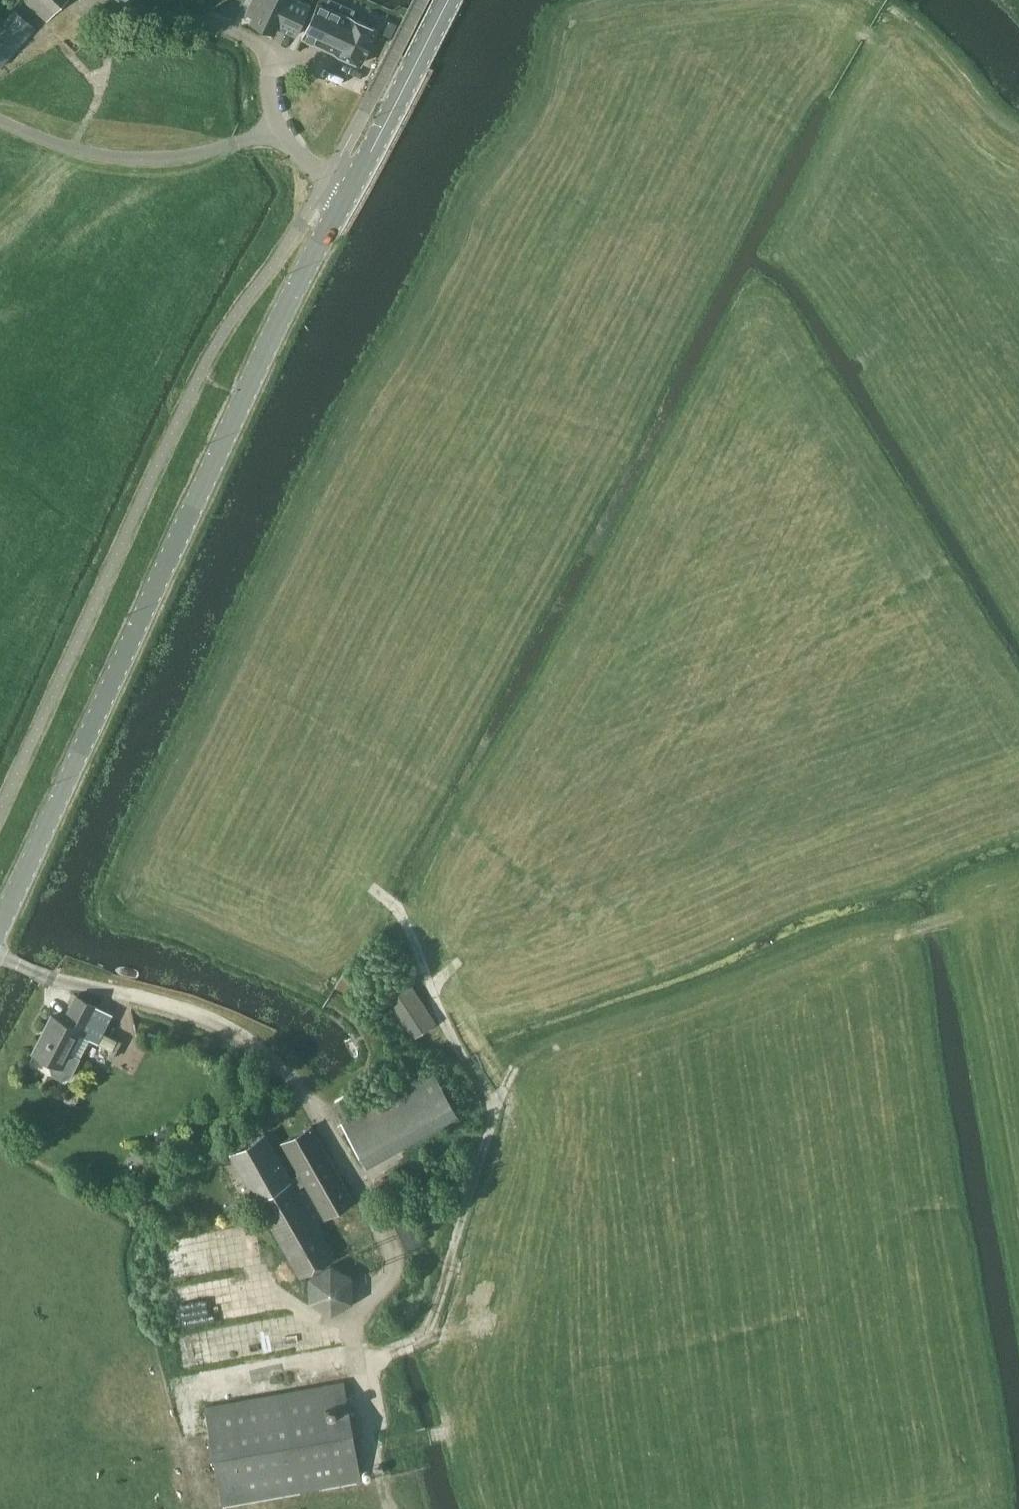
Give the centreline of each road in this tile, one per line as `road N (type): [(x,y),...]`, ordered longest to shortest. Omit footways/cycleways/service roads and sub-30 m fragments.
road 1 (tertiary): [(0,925),(213,460),(349,187)]
road 2 (tertiary): [(349,187),(446,0)]

